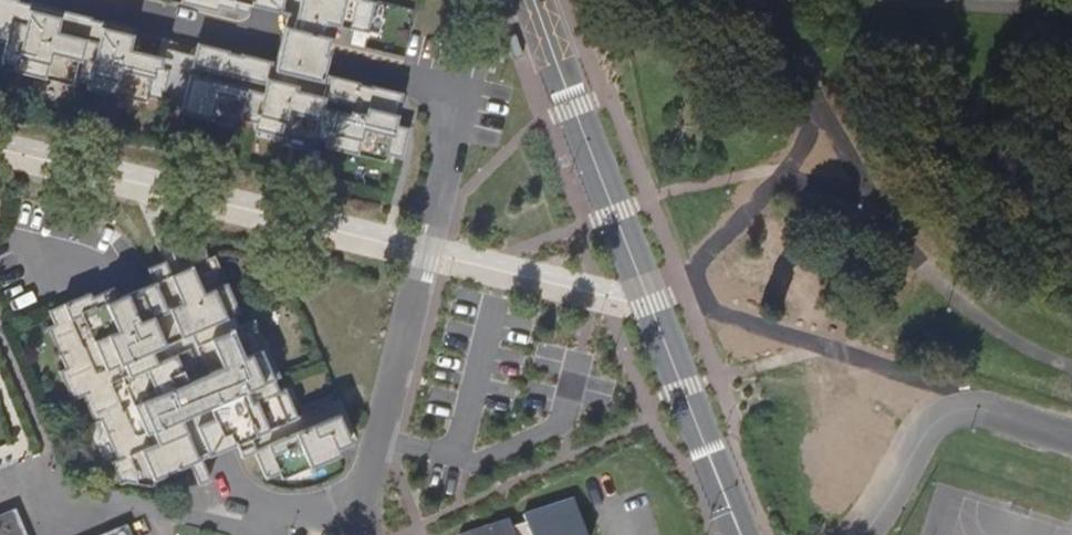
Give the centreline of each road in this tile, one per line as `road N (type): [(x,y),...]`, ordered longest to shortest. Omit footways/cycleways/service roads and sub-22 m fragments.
road 1 (tertiary): [(737,534),(535,0)]

